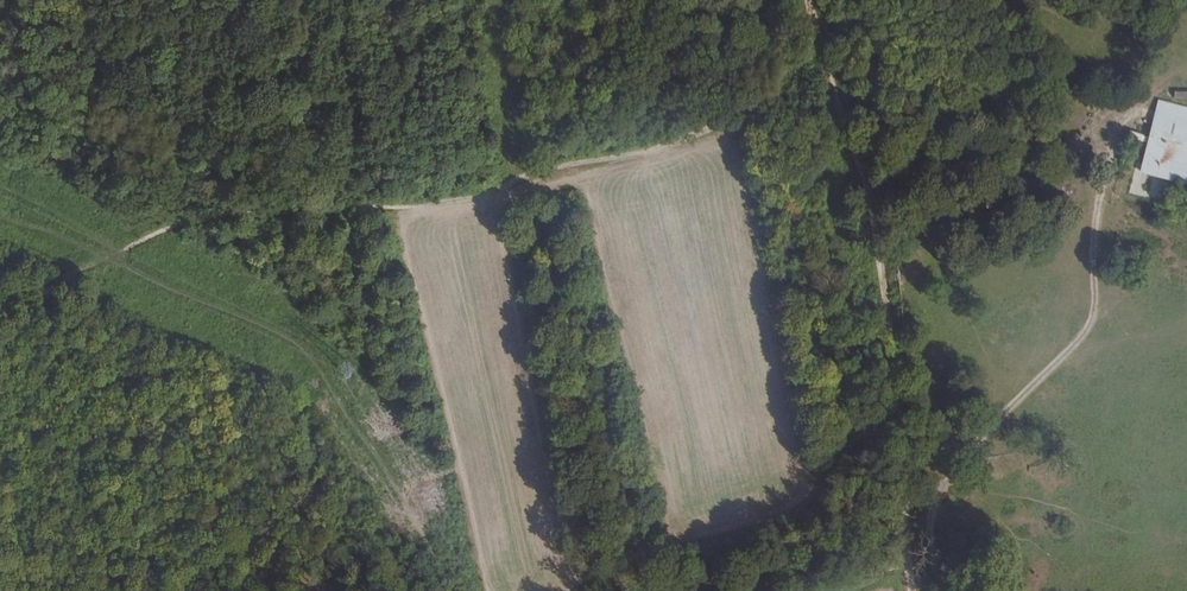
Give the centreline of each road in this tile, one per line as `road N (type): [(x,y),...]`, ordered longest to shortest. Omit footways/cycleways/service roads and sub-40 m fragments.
road 1 (track): [(932,590),(932,507),(958,461),(1085,333),(1093,312),(1098,210),(1117,140)]
road 2 (track): [(842,142),(865,195),(910,590)]

